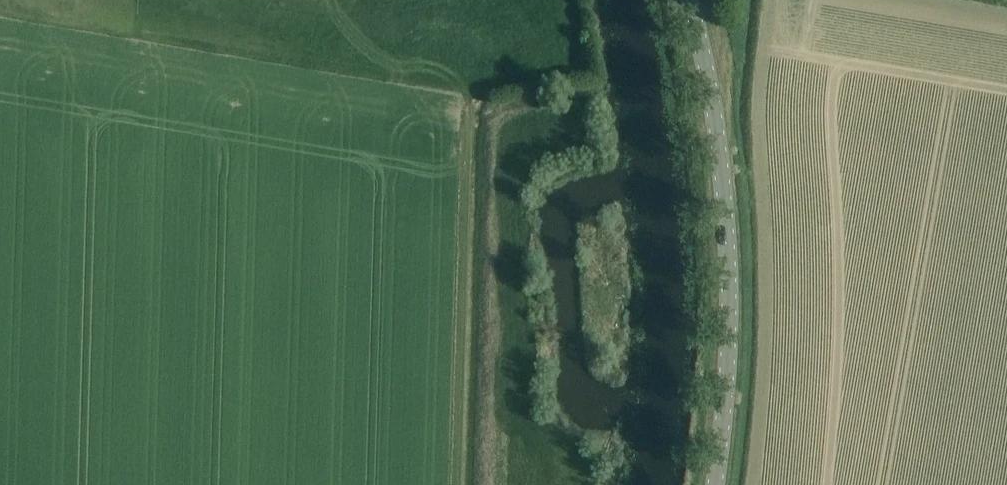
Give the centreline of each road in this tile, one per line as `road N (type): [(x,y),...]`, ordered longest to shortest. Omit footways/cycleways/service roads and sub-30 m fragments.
road 1 (tertiary): [(715,484),(728,344),(726,213),(689,0)]

